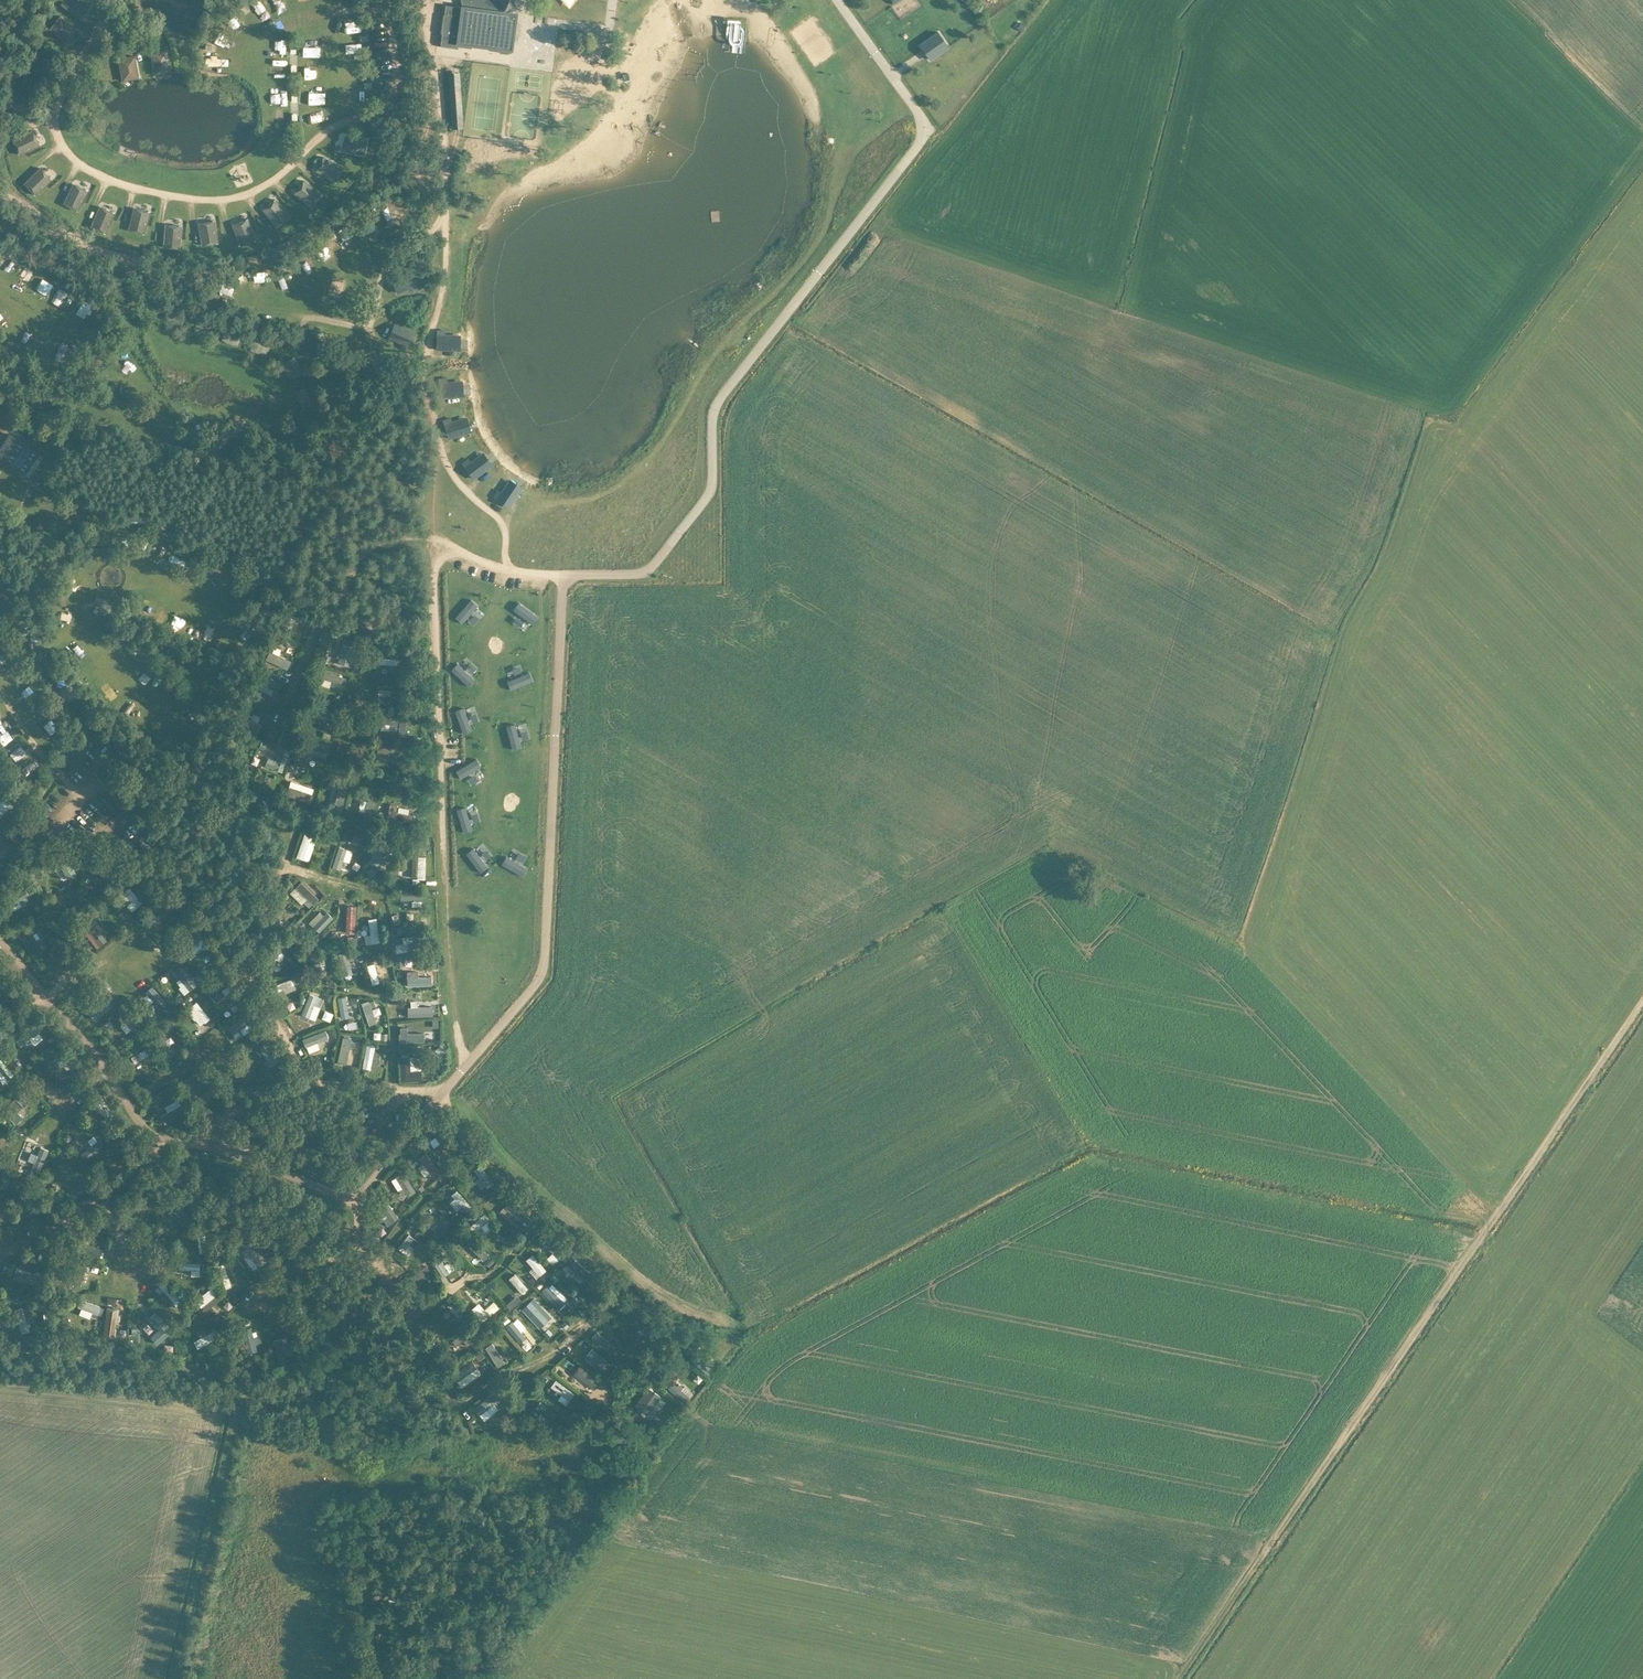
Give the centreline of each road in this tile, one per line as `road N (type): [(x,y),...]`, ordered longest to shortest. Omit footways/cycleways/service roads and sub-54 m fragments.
road 1 (track): [(338,1406),(187,1376),(0,1356)]
road 2 (track): [(356,1197),(337,1420)]
road 3 (track): [(563,576),(504,571),(506,529),(450,474),(439,446)]

